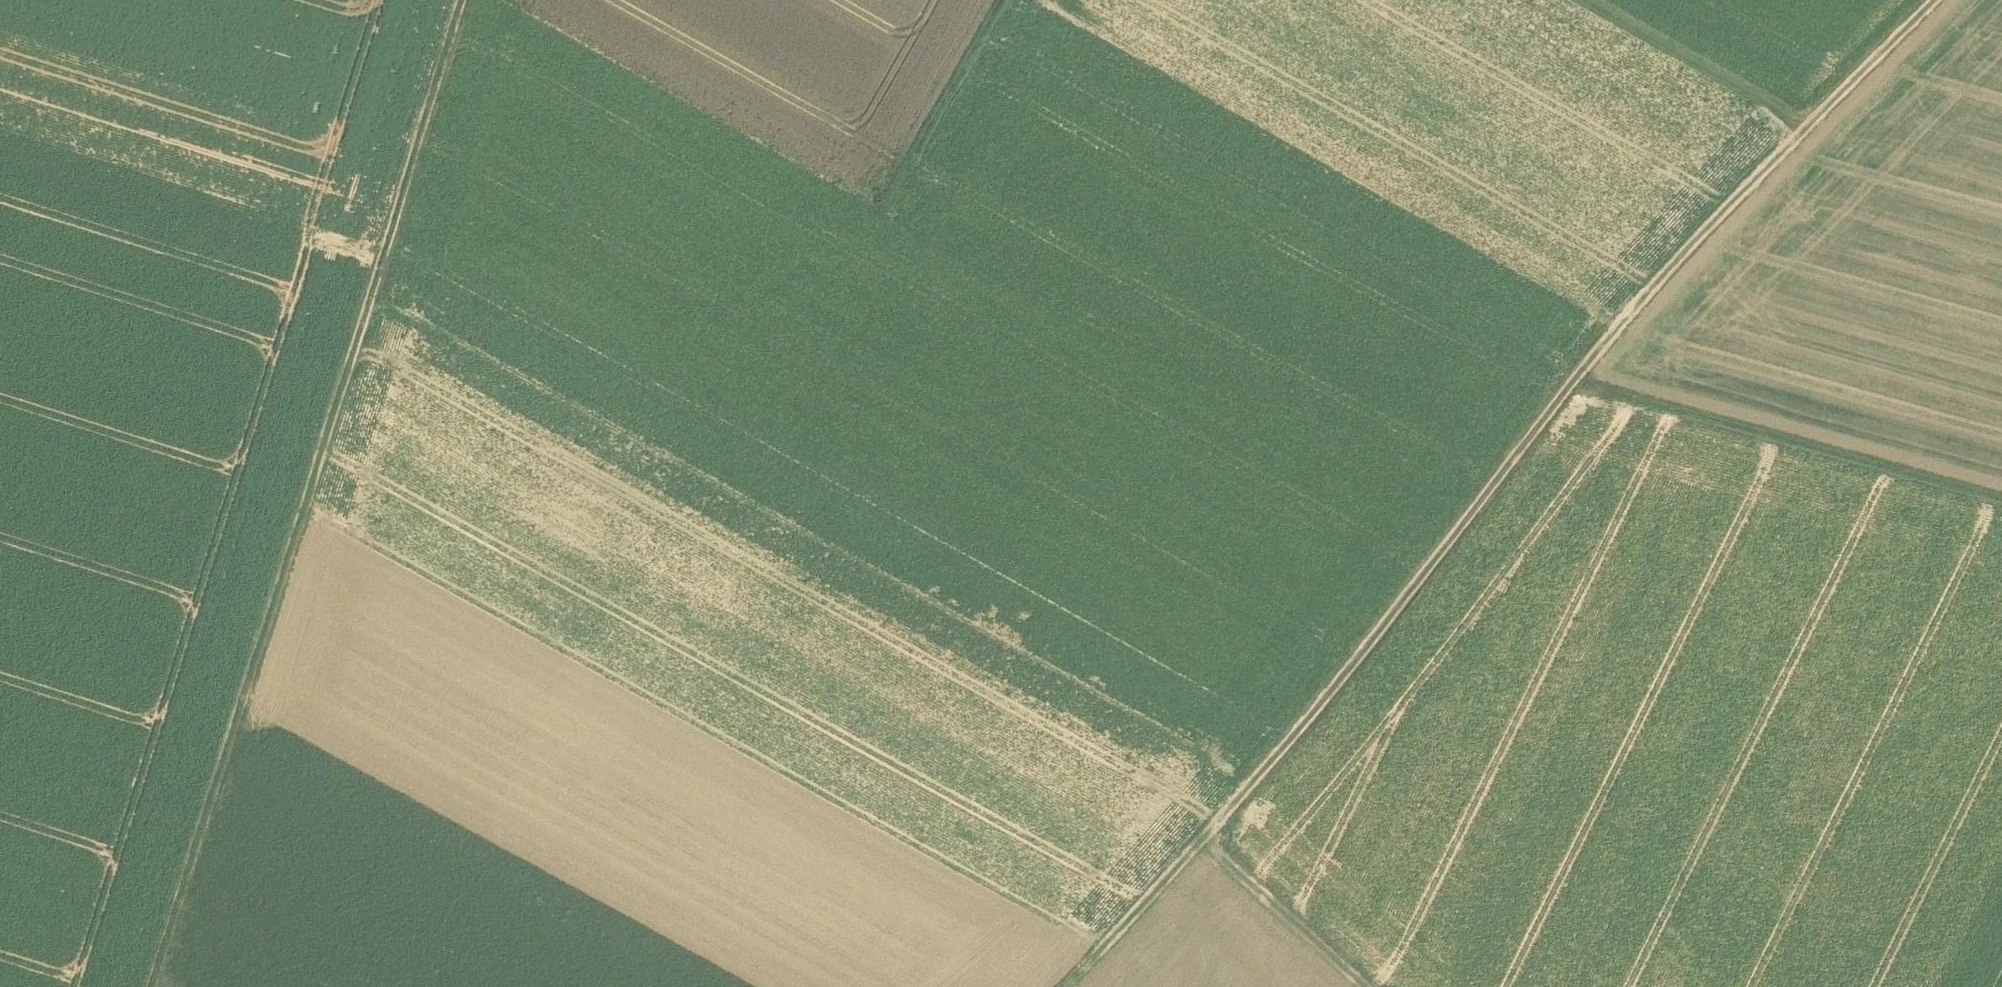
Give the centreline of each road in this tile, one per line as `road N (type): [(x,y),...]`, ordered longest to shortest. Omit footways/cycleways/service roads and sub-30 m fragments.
road 1 (track): [(1932,0),(1641,298),(1303,723),(1059,986)]
road 2 (track): [(152,986),(464,0)]
road 3 (track): [(2001,499),(1573,380)]
road 4 (track): [(1804,128),(1579,0)]
road 5 (track): [(1007,0),(888,218)]
road 6 (track): [(1366,986),(1199,837)]

